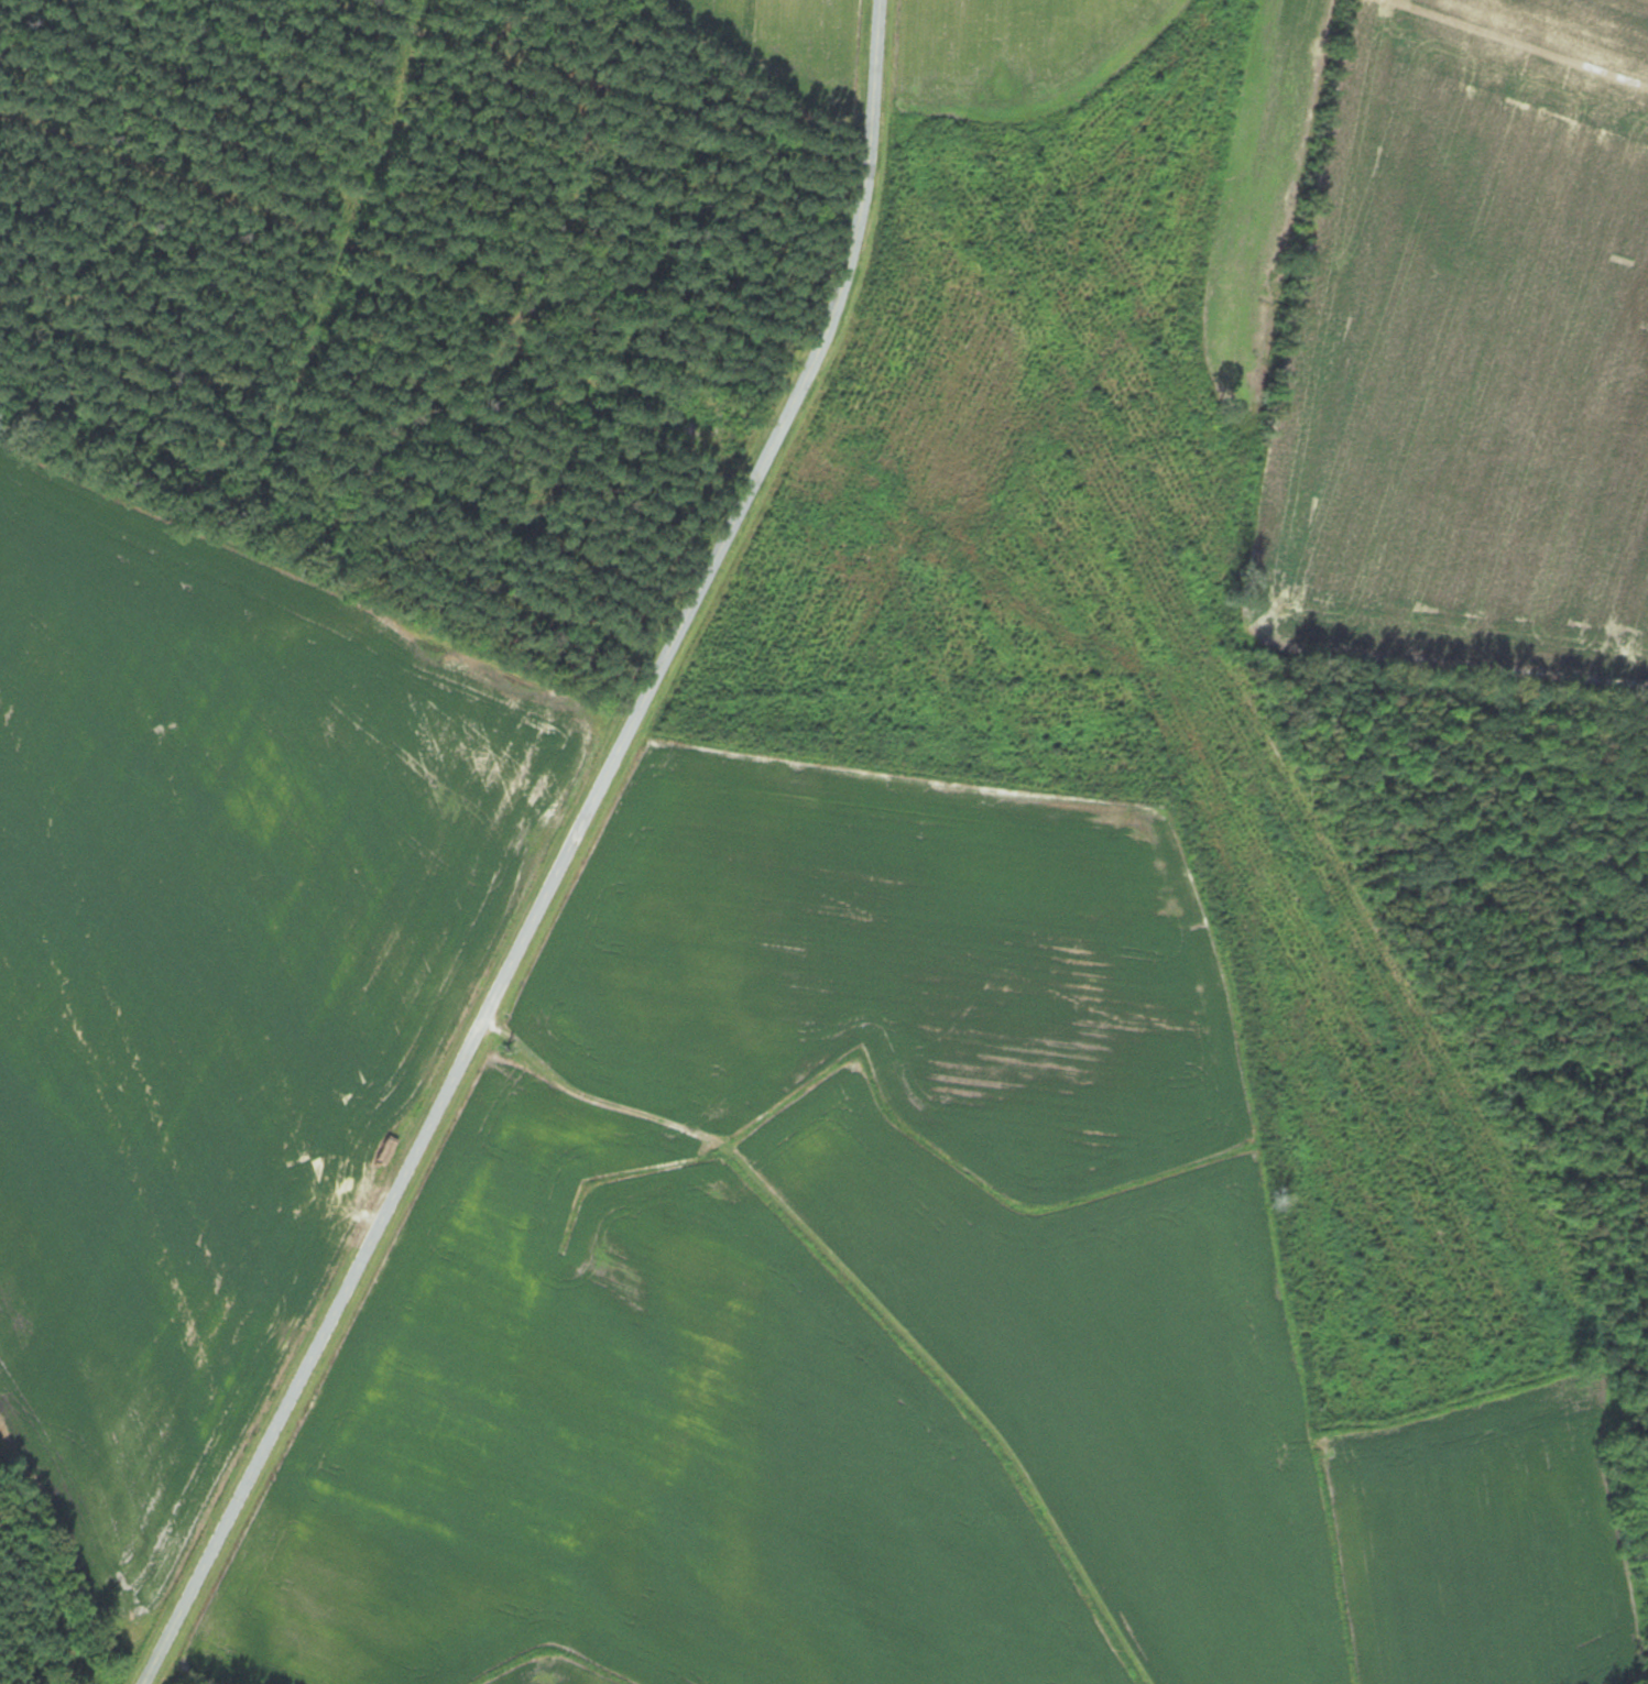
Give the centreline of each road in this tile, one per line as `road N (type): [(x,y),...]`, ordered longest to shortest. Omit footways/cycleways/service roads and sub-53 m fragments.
road 1 (residential): [(150,1683),(838,274),(866,170),(877,0)]

